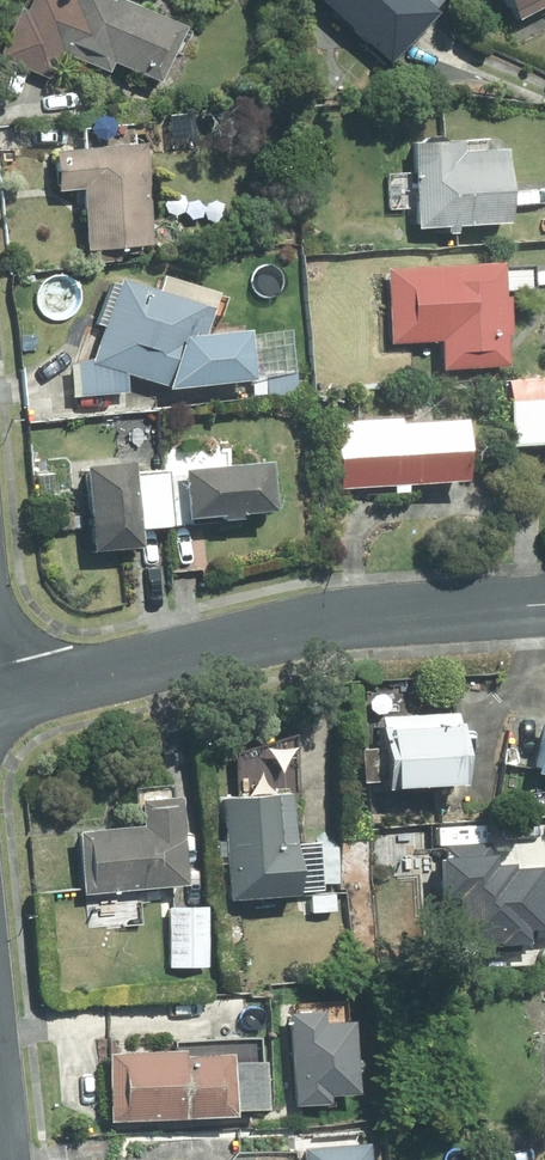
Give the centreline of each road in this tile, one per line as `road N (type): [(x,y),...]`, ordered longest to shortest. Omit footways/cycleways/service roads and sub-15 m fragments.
road 1 (residential): [(0,704),(322,625),(544,607)]

